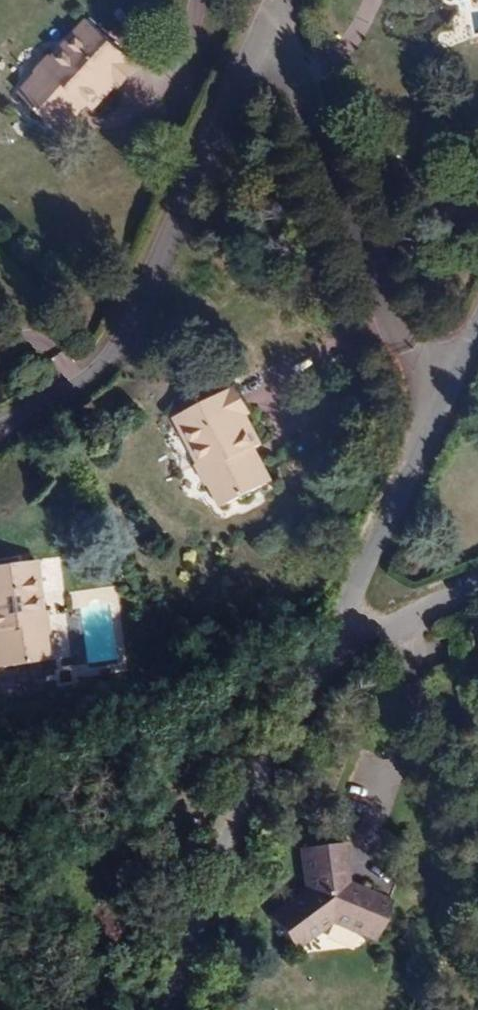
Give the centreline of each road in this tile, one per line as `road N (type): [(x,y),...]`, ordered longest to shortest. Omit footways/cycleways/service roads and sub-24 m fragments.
road 1 (residential): [(0,437),(119,358),(274,23)]
road 2 (residential): [(447,404),(397,329),(274,23)]
road 3 (residential): [(167,1009),(330,654)]
road 4 (track): [(0,791),(330,654)]
road 5 (residential): [(330,654),(447,404)]
road 6 (residential): [(477,561),(330,654)]

